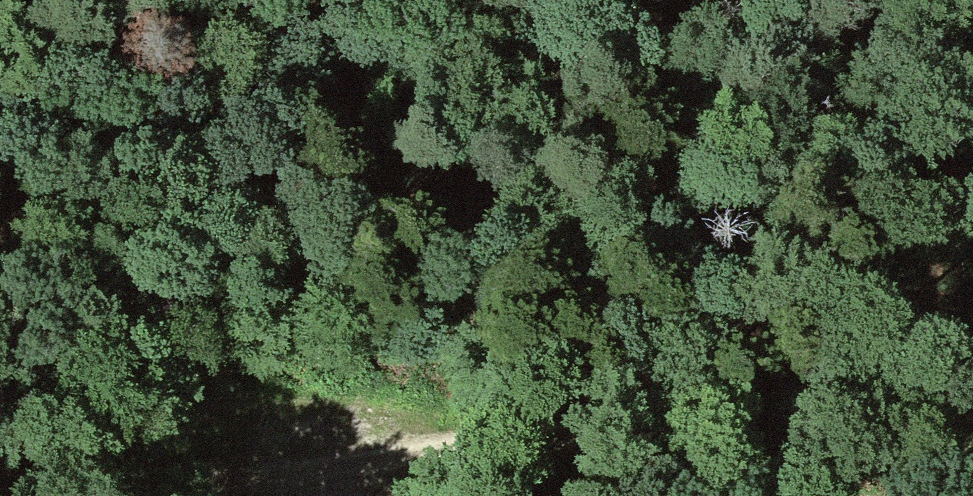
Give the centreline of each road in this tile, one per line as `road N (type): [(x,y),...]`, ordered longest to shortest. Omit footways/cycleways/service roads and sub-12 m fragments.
road 1 (track): [(972,349),(804,392),(328,478)]
road 2 (track): [(328,478),(665,495)]
road 3 (track): [(0,476),(328,478)]

